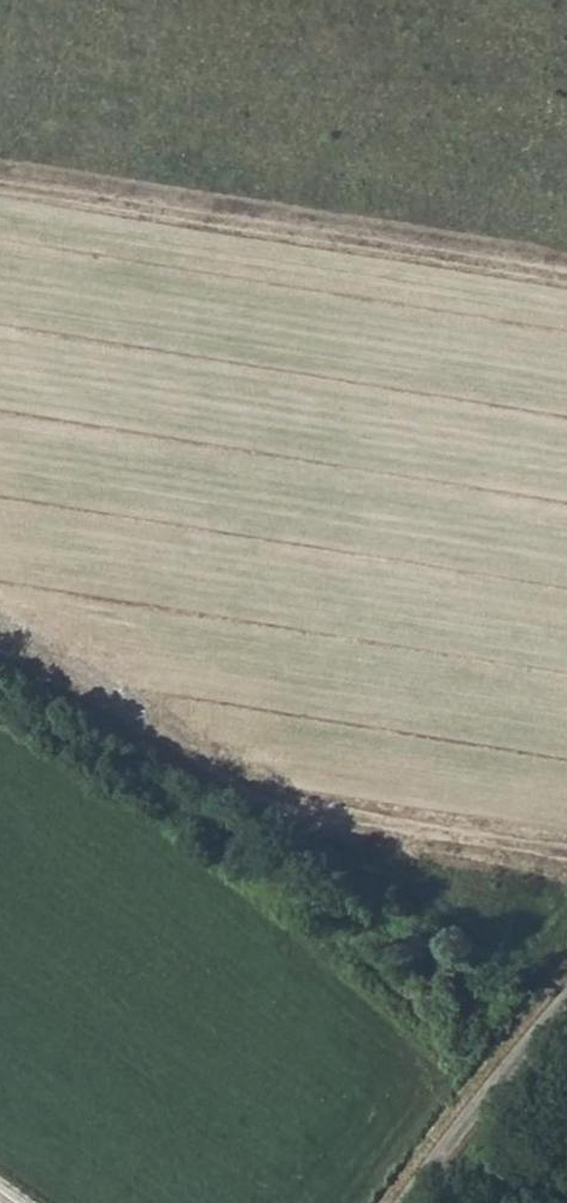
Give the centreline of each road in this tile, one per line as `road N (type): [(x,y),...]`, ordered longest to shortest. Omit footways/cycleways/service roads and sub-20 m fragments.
road 1 (track): [(0,652),(324,836),(373,855),(566,881)]
road 2 (unclassified): [(566,998),(406,1202)]

